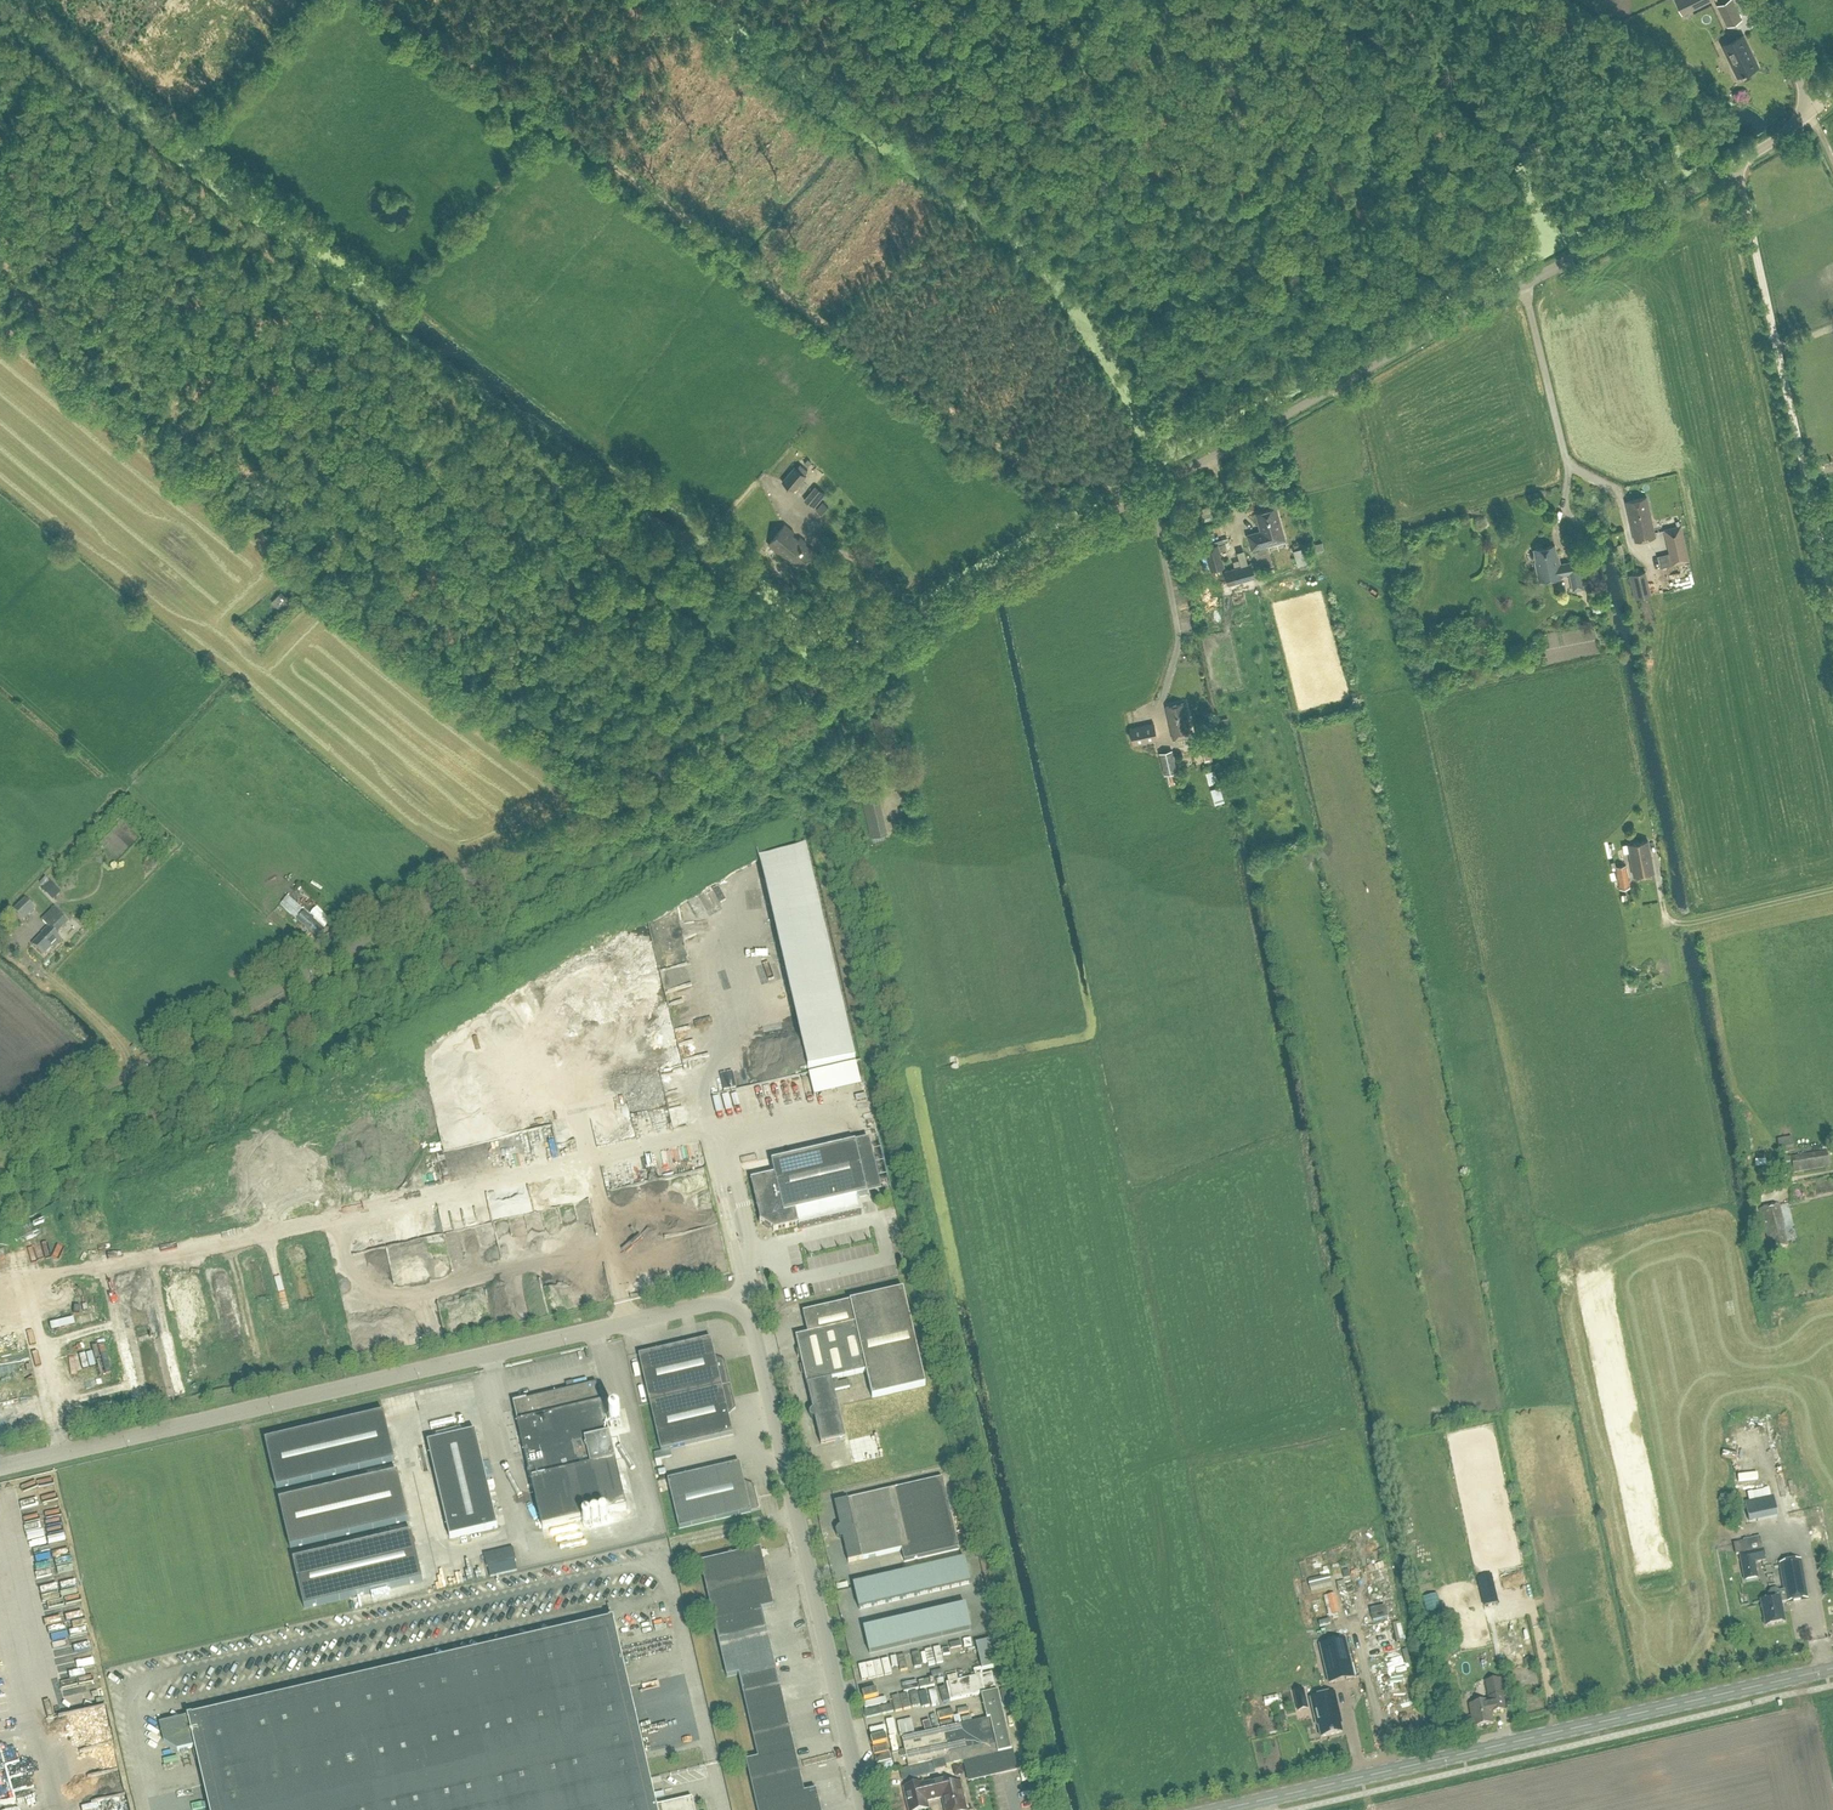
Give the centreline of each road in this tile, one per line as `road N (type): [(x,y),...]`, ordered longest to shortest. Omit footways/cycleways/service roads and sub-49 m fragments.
road 1 (unclassified): [(0,1148),(1736,163)]
road 2 (track): [(1124,505),(1109,485),(1048,473),(995,445),(384,0)]
road 3 (track): [(601,809),(0,316)]
road 4 (unclassified): [(0,1470),(743,1299)]
road 5 (primary): [(1221,1809),(1832,1669)]
road 6 (unclassified): [(863,1809),(743,1299)]
road 7 (unclassified): [(1832,595),(1736,163)]
road 8 (track): [(812,685),(799,755),(629,852)]
road 9 (track): [(1832,888),(1689,924),(1663,901),(1654,841)]
road 10 (track): [(1062,1809),(1019,1619)]

